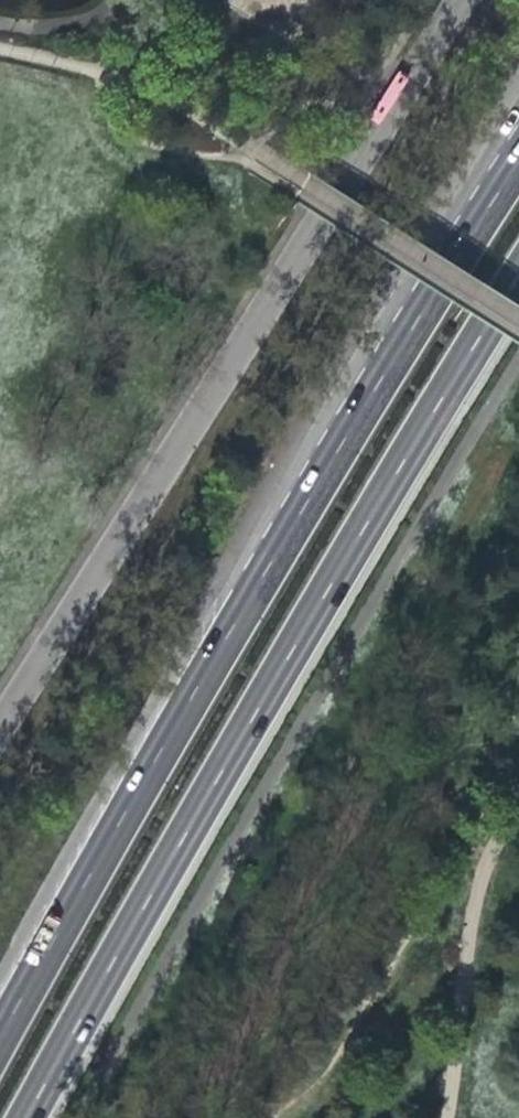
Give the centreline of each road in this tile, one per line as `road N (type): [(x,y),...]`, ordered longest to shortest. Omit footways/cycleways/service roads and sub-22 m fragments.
road 1 (primary): [(19,1117),(349,539),(518,265)]
road 2 (primary): [(451,246),(279,530),(0,1037)]
road 3 (residential): [(464,0),(0,719)]
road 4 (primary): [(518,96),(451,246)]
road 5 (primary): [(518,145),(451,246)]

